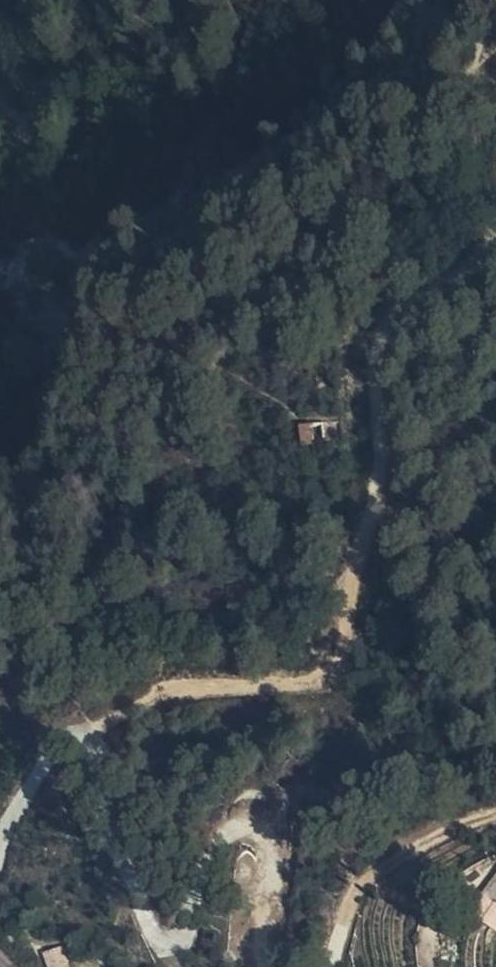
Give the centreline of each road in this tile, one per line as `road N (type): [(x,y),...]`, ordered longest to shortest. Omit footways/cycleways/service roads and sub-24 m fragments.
road 1 (track): [(495,217),(481,248),(405,315),(378,372),(354,630),(331,675),(278,689),(177,691),(91,734)]

